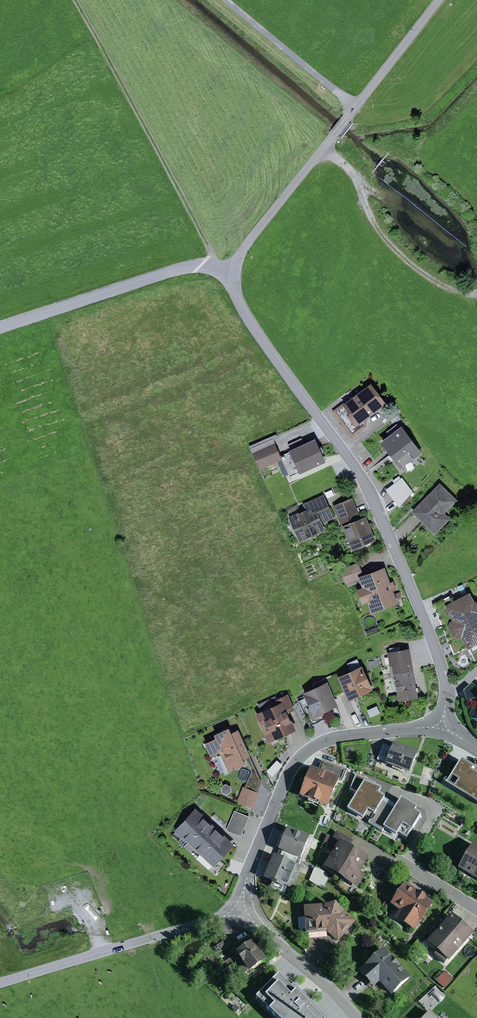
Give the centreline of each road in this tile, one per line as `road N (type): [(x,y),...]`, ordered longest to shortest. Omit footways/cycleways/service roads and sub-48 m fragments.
road 1 (residential): [(230,274),(259,336),(370,490),(440,659),(448,694),(442,725)]
road 2 (unclassified): [(439,0),(230,274)]
road 3 (residential): [(442,725),(349,734),(305,752),(281,788),(242,909)]
road 4 (track): [(214,265),(79,0)]
road 5 (residential): [(230,274),(199,266),(0,328)]
road 6 (track): [(322,147),(353,173),(368,212),(412,264),(455,291),(476,292)]
road 7 (unclassified): [(159,935),(0,983)]
road 8 (track): [(229,0),(355,106)]
road 9 (residential): [(242,909),(357,1017)]

